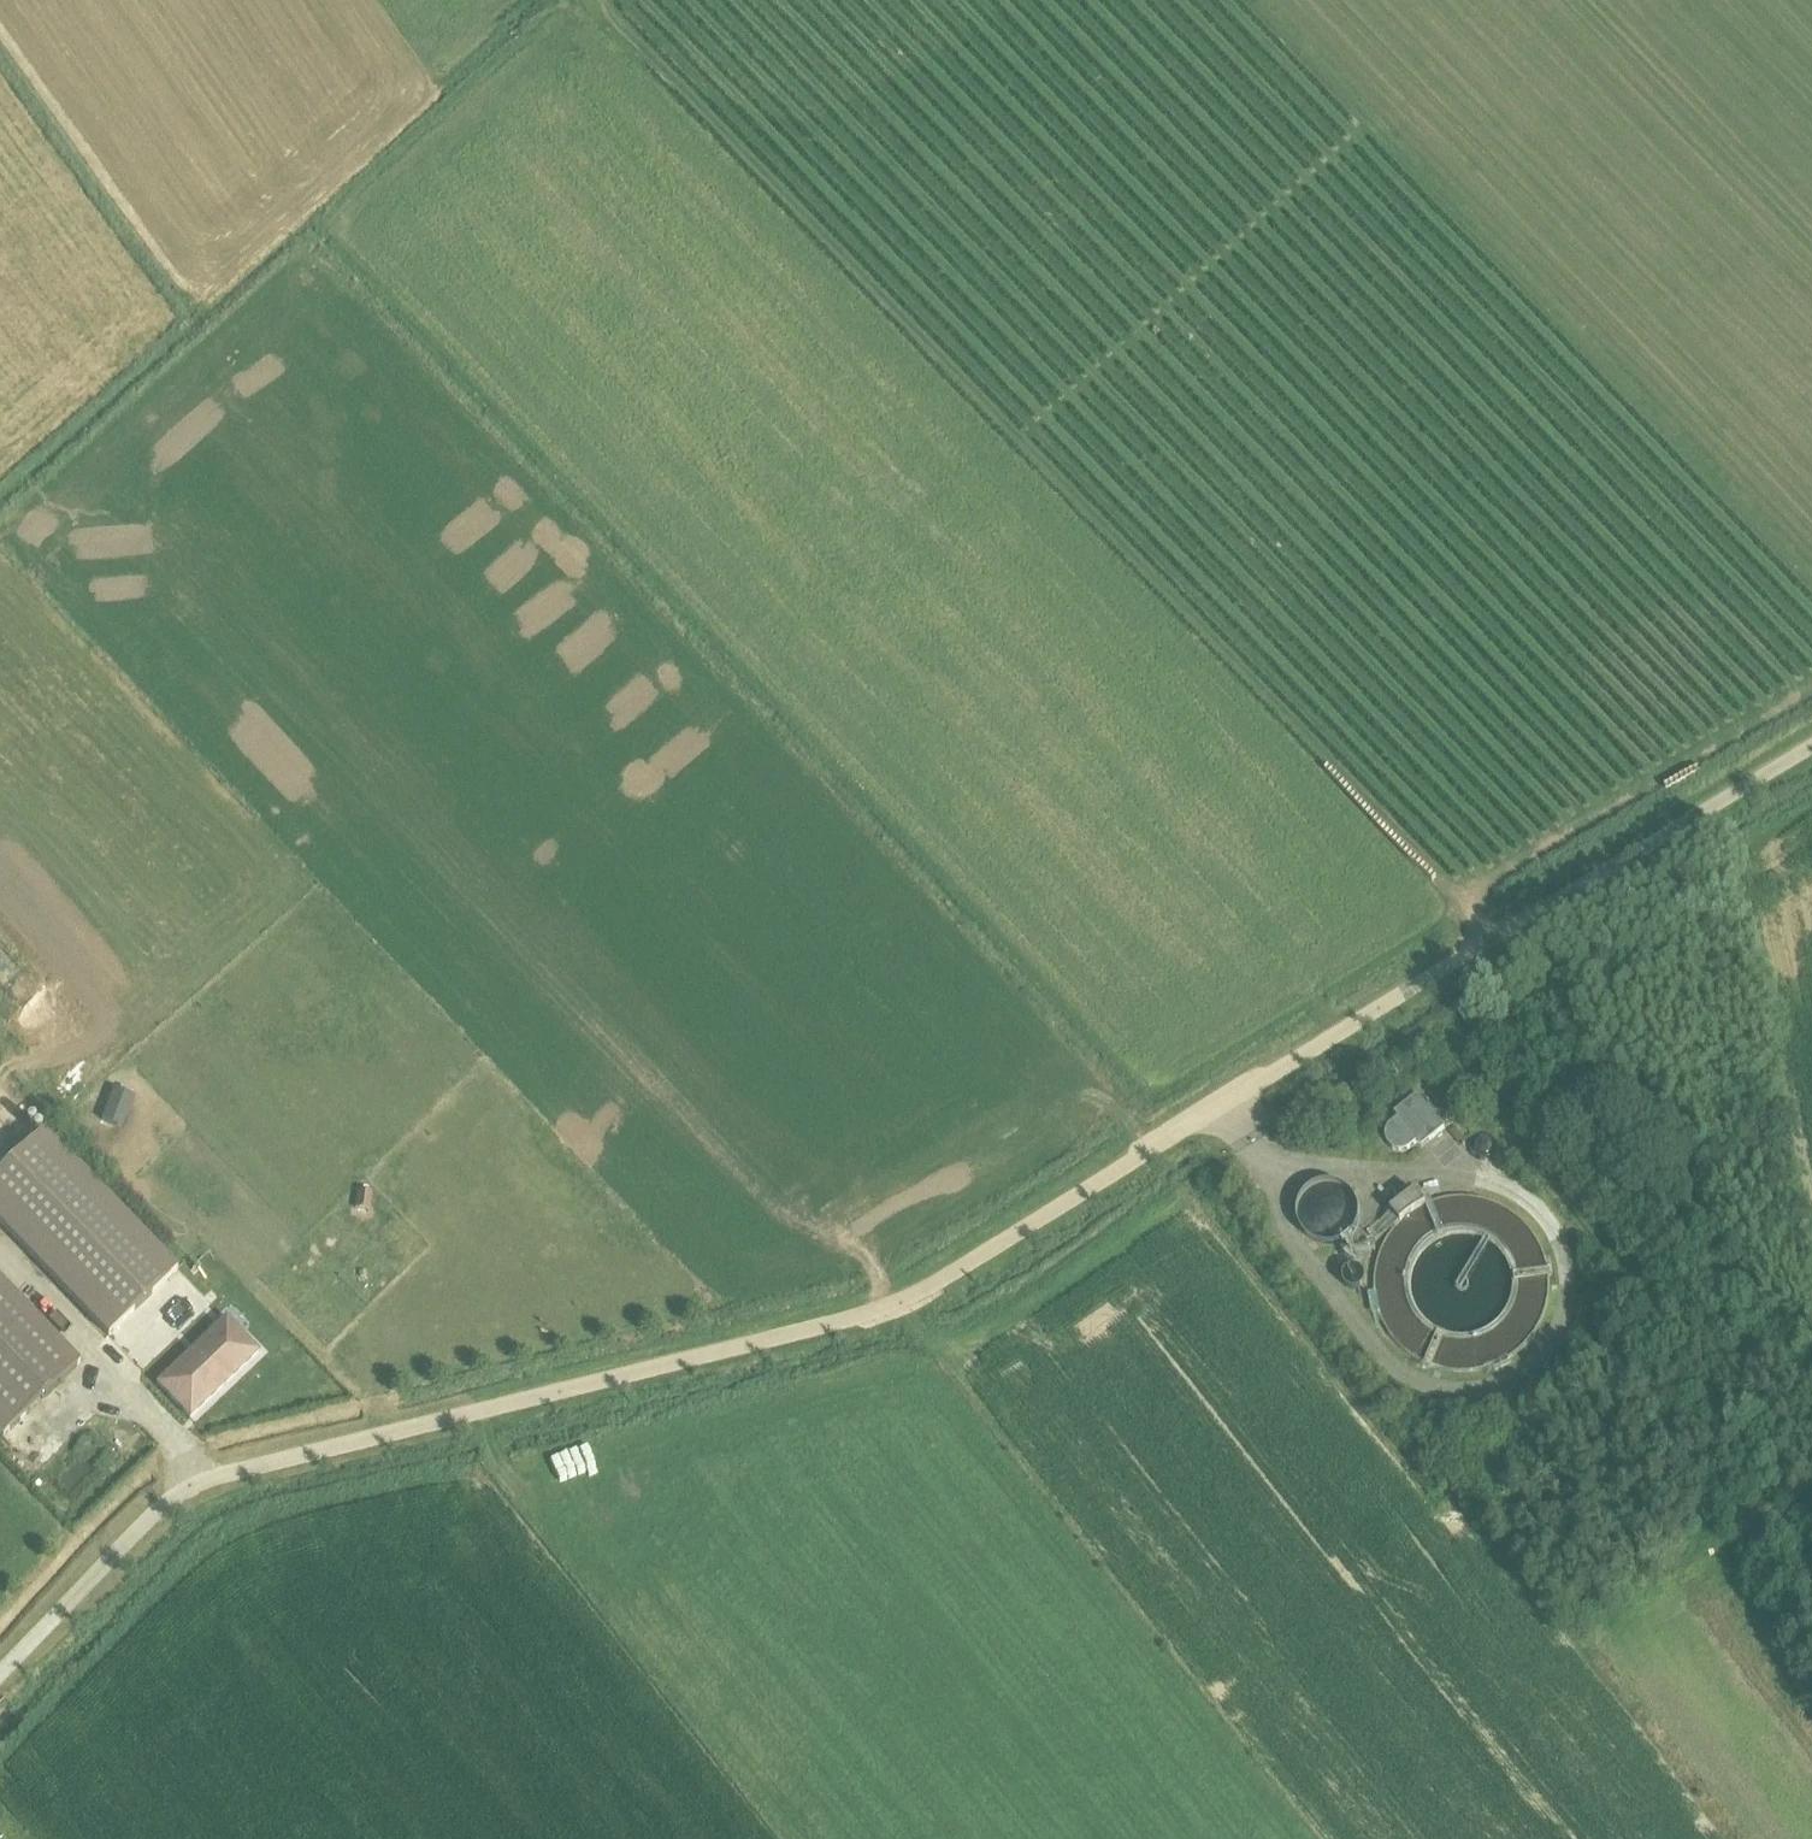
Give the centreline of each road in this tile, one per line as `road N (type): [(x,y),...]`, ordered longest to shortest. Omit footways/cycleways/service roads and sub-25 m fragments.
road 1 (unclassified): [(0,1667),(144,1528),(223,1488),(879,1319),(957,1284),(1811,752)]

